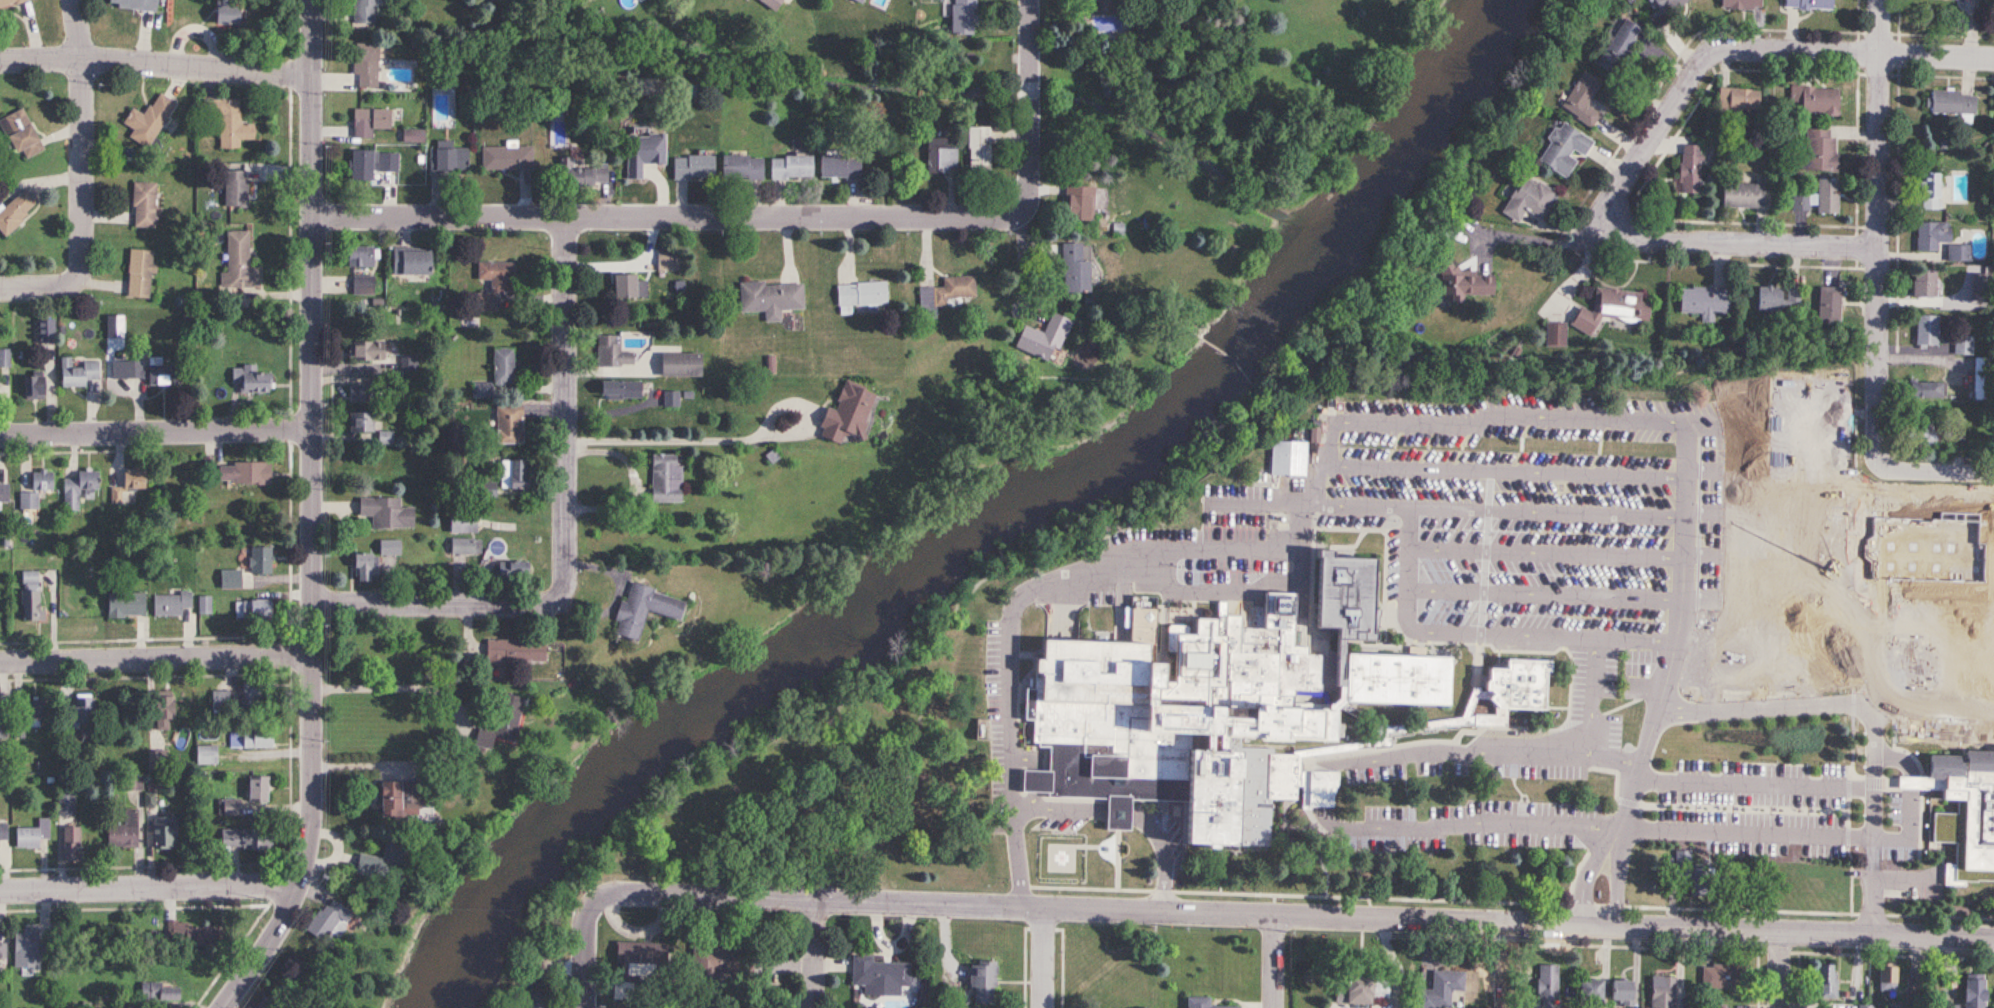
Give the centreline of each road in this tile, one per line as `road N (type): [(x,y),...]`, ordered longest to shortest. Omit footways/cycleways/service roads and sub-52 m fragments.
road 1 (residential): [(1993,937),(616,892)]
road 2 (tertiary): [(228,1007),(267,957),(312,868),(319,432),(314,0)]
road 3 (residential): [(1881,246),(1643,238),(1620,215),(1618,189),(1691,79),(1723,49),(1993,55)]
road 4 (residential): [(1008,216),(316,211)]
road 5 (residential): [(316,599),(563,596),(574,279),(568,217)]
road 6 (residential): [(1879,466),(1884,0)]
road 7 (residential): [(0,435),(319,432)]
road 8 (residential): [(316,658),(0,662)]
road 9 (residential): [(314,76),(0,60)]
road 10 (residential): [(308,887),(0,890)]
road 11 (residential): [(82,265),(86,59),(78,0)]
road 12 (residential): [(1008,216),(1032,193),(1035,0)]
road 13 (residential): [(591,1007),(591,938),(596,916),(616,892)]

